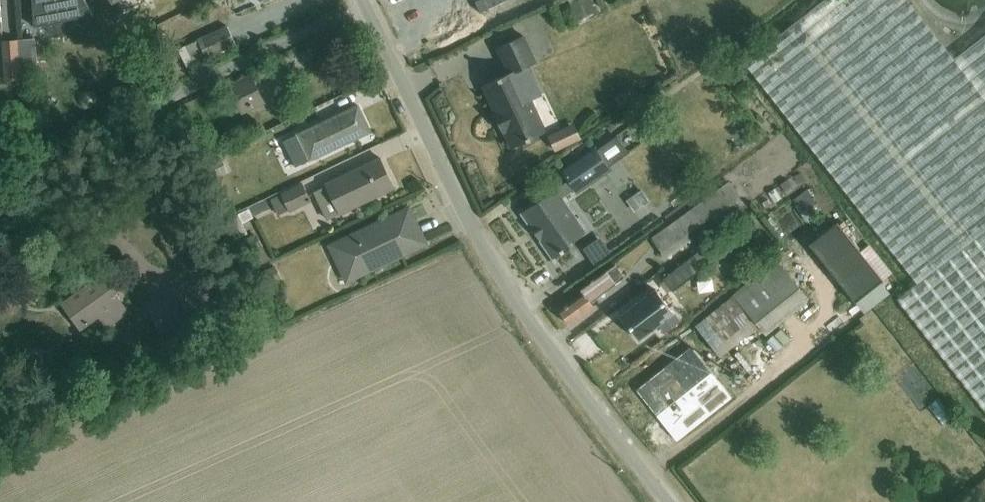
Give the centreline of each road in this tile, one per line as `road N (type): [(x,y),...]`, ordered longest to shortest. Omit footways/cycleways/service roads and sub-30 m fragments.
road 1 (unclassified): [(363,0),(494,268),(664,501)]

